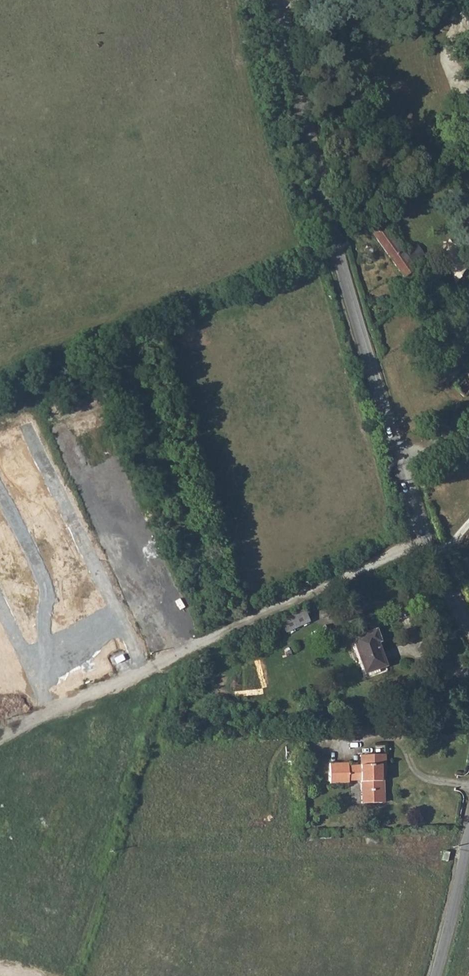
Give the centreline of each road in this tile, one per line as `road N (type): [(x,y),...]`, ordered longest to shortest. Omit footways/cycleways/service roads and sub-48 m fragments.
road 1 (tertiary): [(276,0),(360,334),(428,544),(468,626)]
road 2 (track): [(428,544),(0,733)]
road 3 (tertiary): [(436,975),(468,838)]

